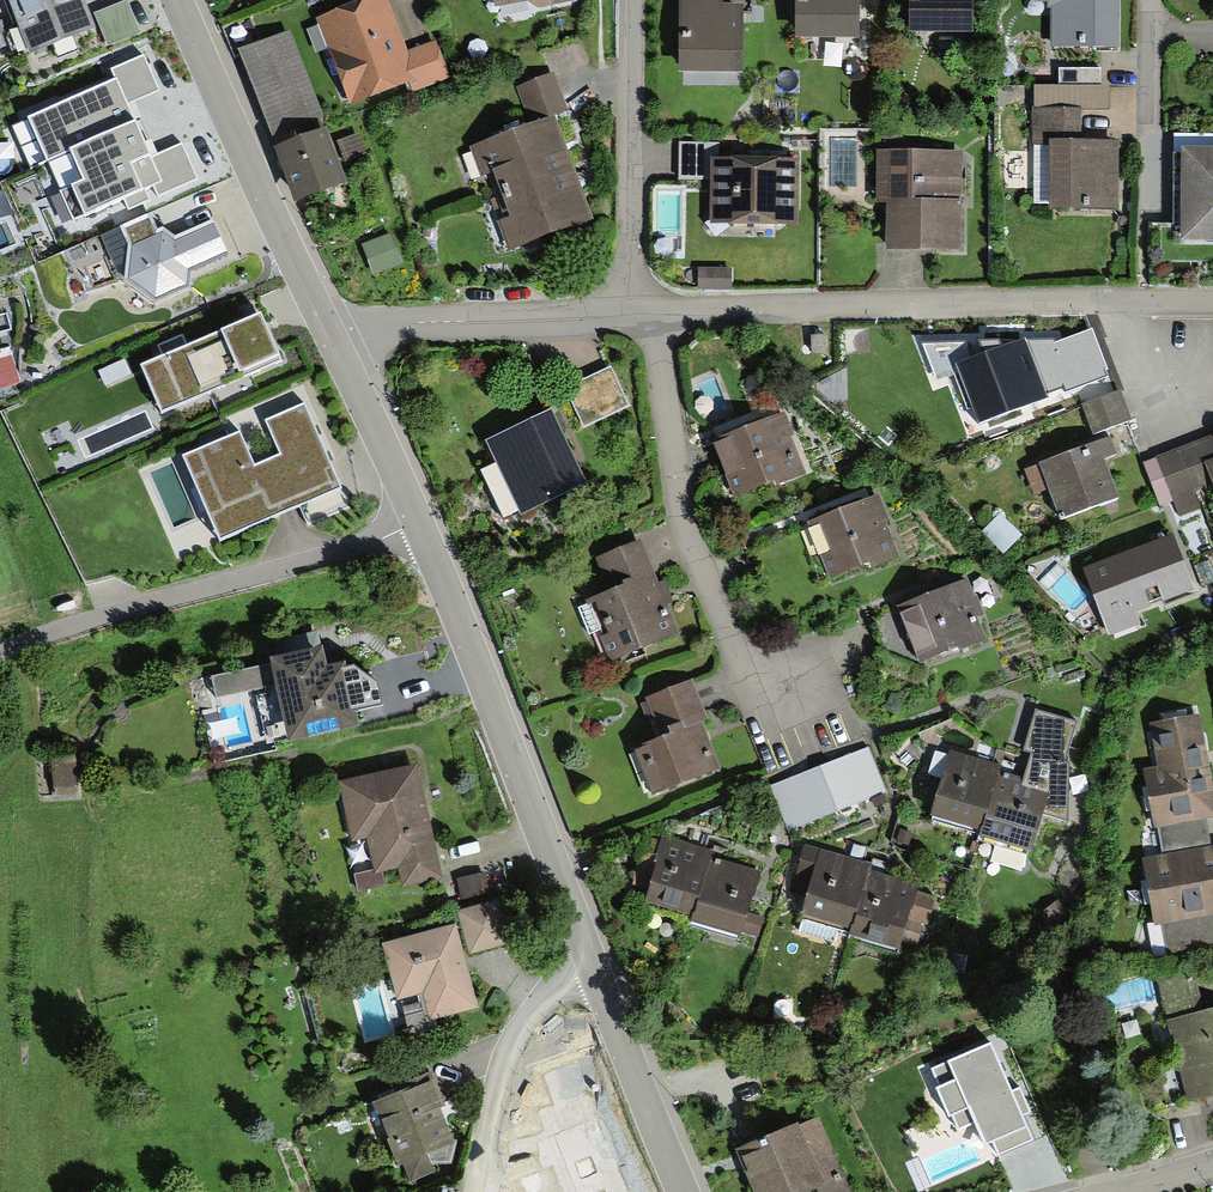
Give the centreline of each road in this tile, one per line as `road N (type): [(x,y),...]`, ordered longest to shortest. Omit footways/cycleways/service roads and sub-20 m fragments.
road 1 (residential): [(632,313),(1011,297),(1212,302)]
road 2 (tertiary): [(594,971),(419,520)]
road 3 (residential): [(419,520),(369,543),(0,652)]
road 4 (tertiary): [(337,348),(177,0)]
road 5 (residential): [(632,0),(632,313)]
road 6 (residential): [(337,348),(372,330),(418,322),(632,313)]
road 7 (residential): [(594,971),(544,996),(502,1050),(475,1191)]
road 8 (tertiary): [(682,1191),(594,971)]
road 9 (tertiary): [(419,520),(337,348)]

